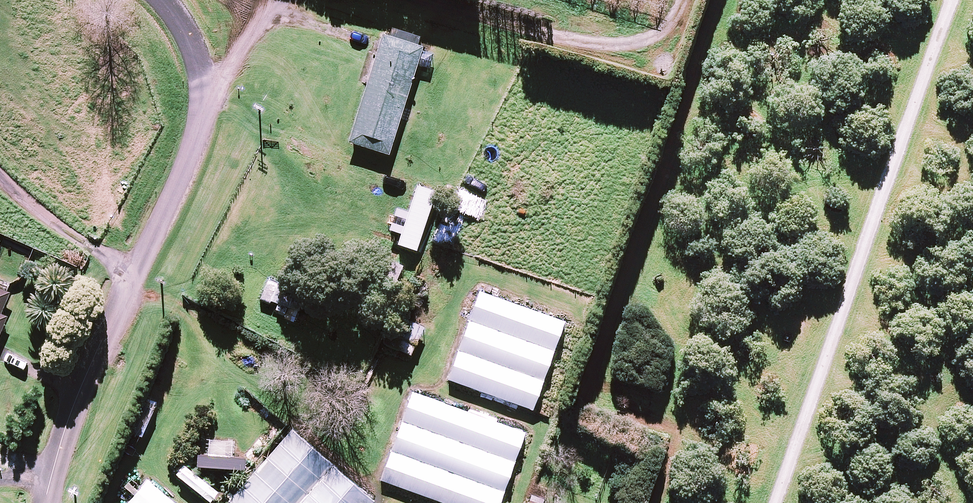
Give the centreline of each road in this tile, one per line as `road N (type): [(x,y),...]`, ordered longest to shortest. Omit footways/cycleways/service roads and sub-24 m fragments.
road 1 (residential): [(163,0),(183,20),(200,61),(204,125),(186,181),(84,388),(51,502)]
road 2 (track): [(785,502),(965,0)]
road 3 (track): [(693,0),(672,32),(621,48),(425,0)]
road 4 (track): [(136,283),(0,171)]
road 5 (track): [(289,0),(208,102)]

